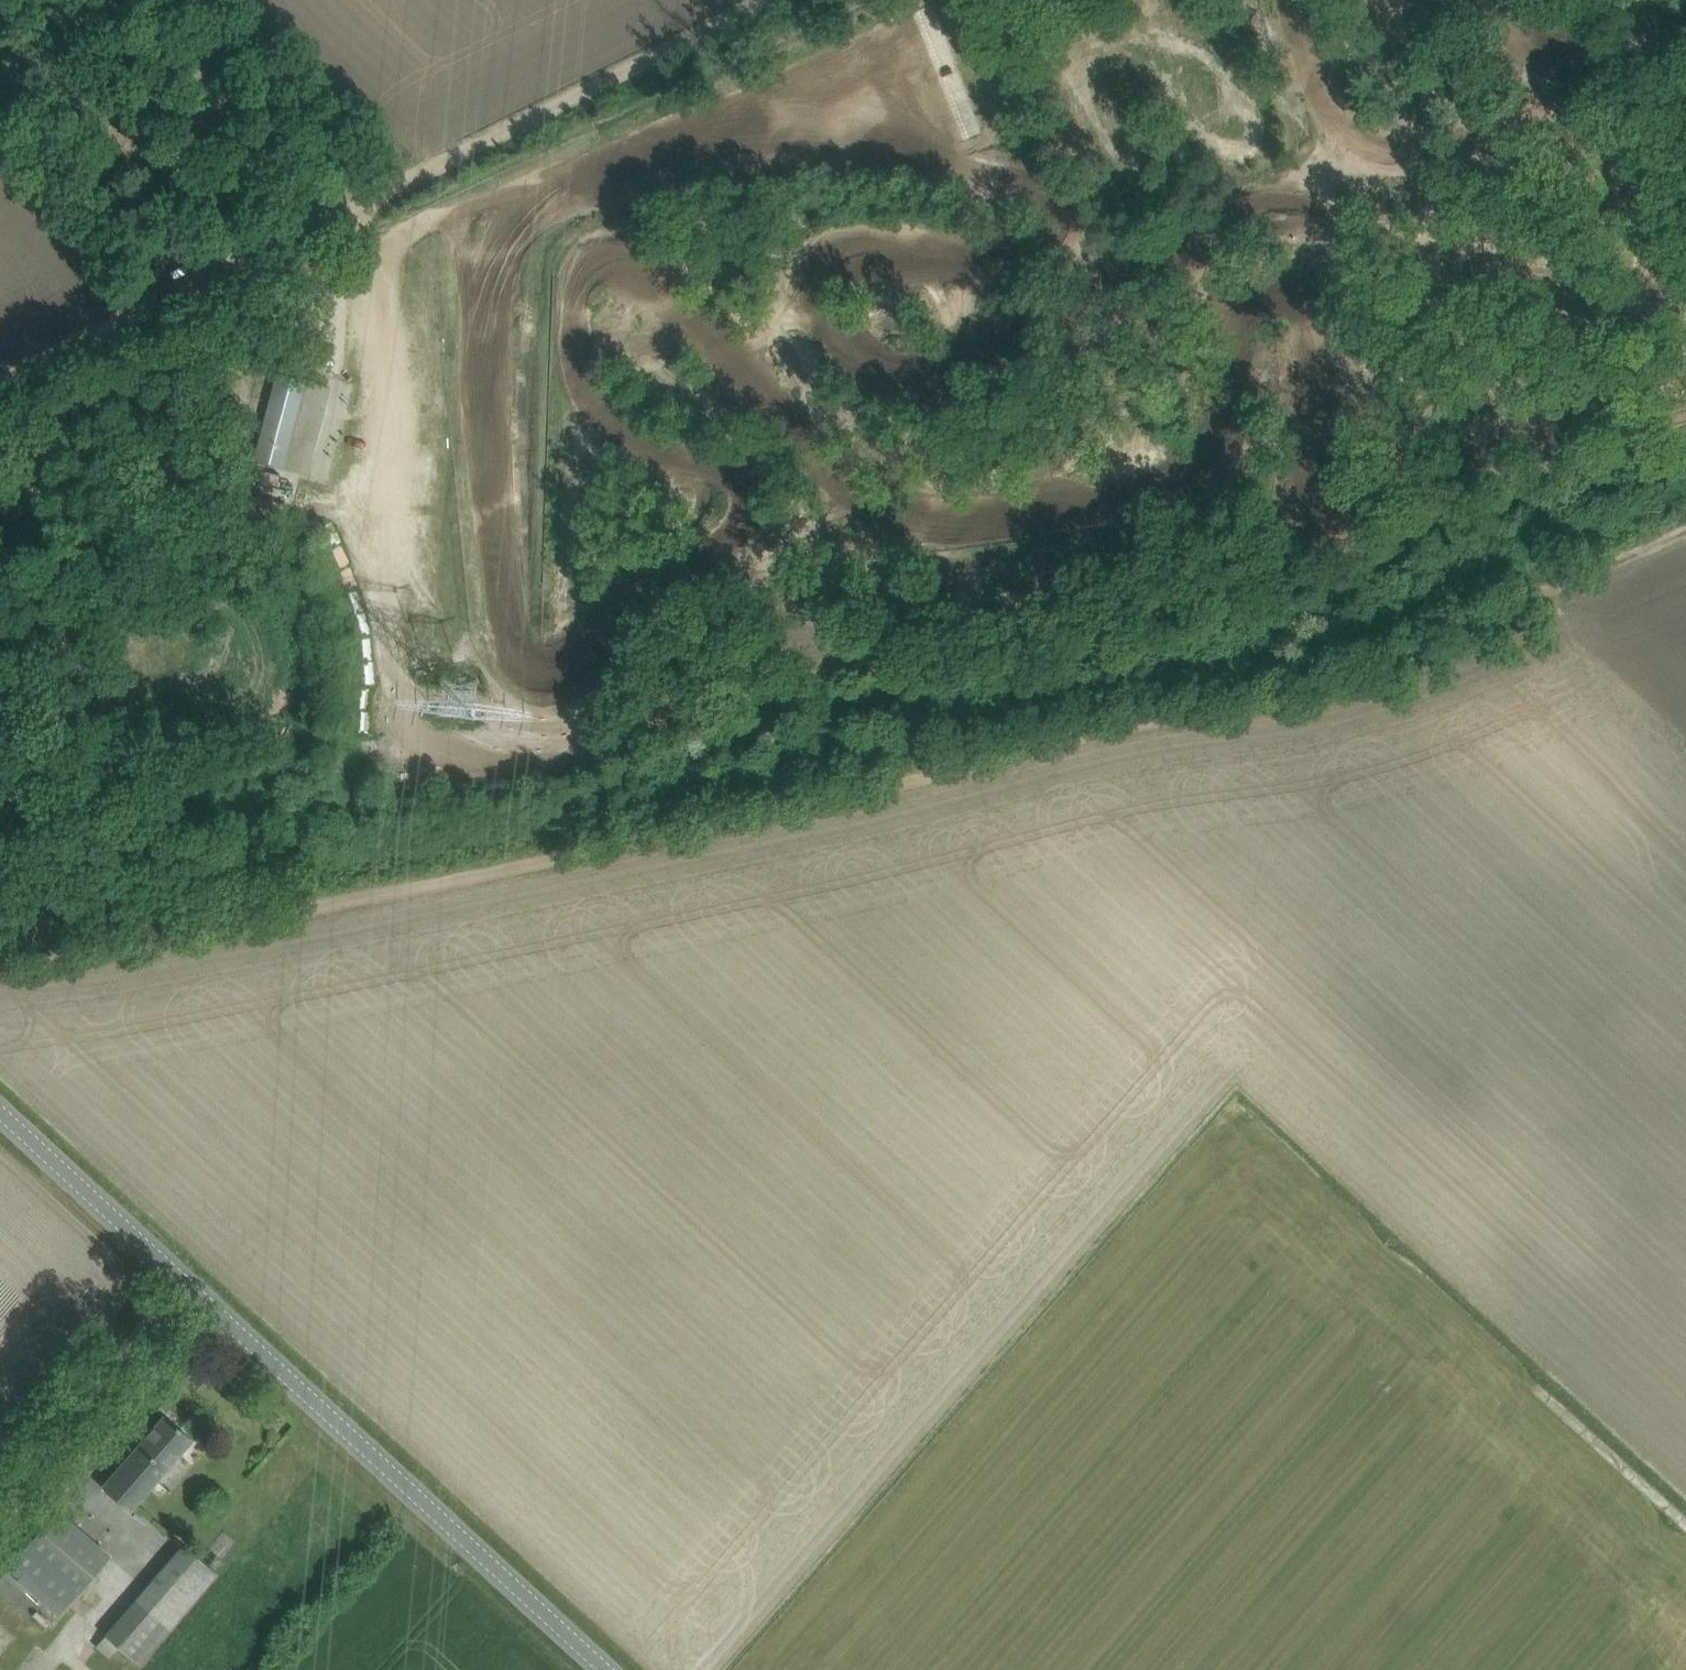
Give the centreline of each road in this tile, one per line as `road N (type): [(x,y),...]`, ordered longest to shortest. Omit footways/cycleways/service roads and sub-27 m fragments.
road 1 (track): [(0,970),(422,891),(1153,716),(1345,688),(1685,534)]
road 2 (tertiary): [(611,1669),(0,1108)]
road 3 (track): [(0,376),(733,0)]
road 4 (track): [(0,1496),(190,1279)]
road 5 (track): [(1555,1401),(1685,1522)]

